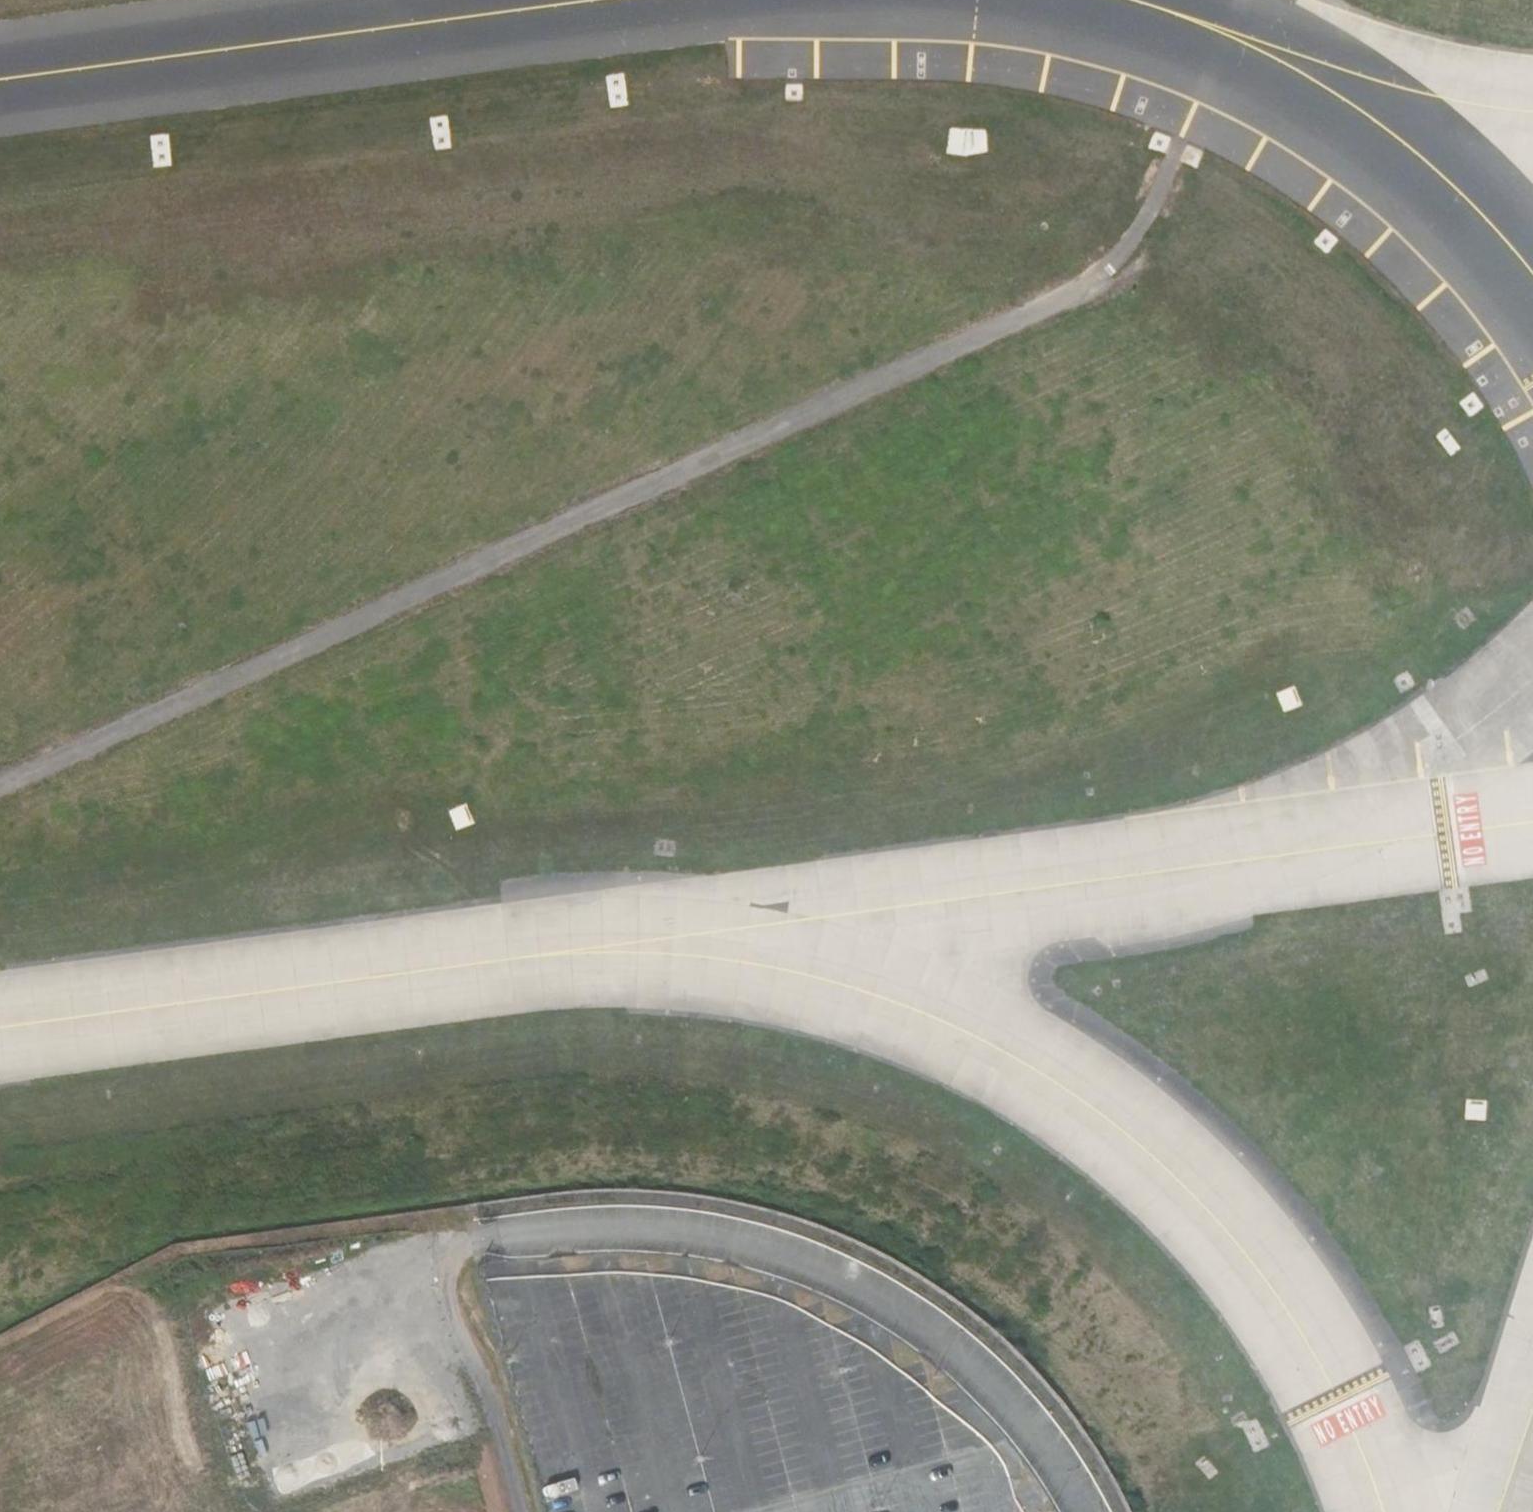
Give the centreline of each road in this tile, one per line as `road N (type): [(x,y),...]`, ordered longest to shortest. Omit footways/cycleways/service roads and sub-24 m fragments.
road 1 (track): [(0,785),(1078,291),(1110,267),(1153,208),(1223,32)]

